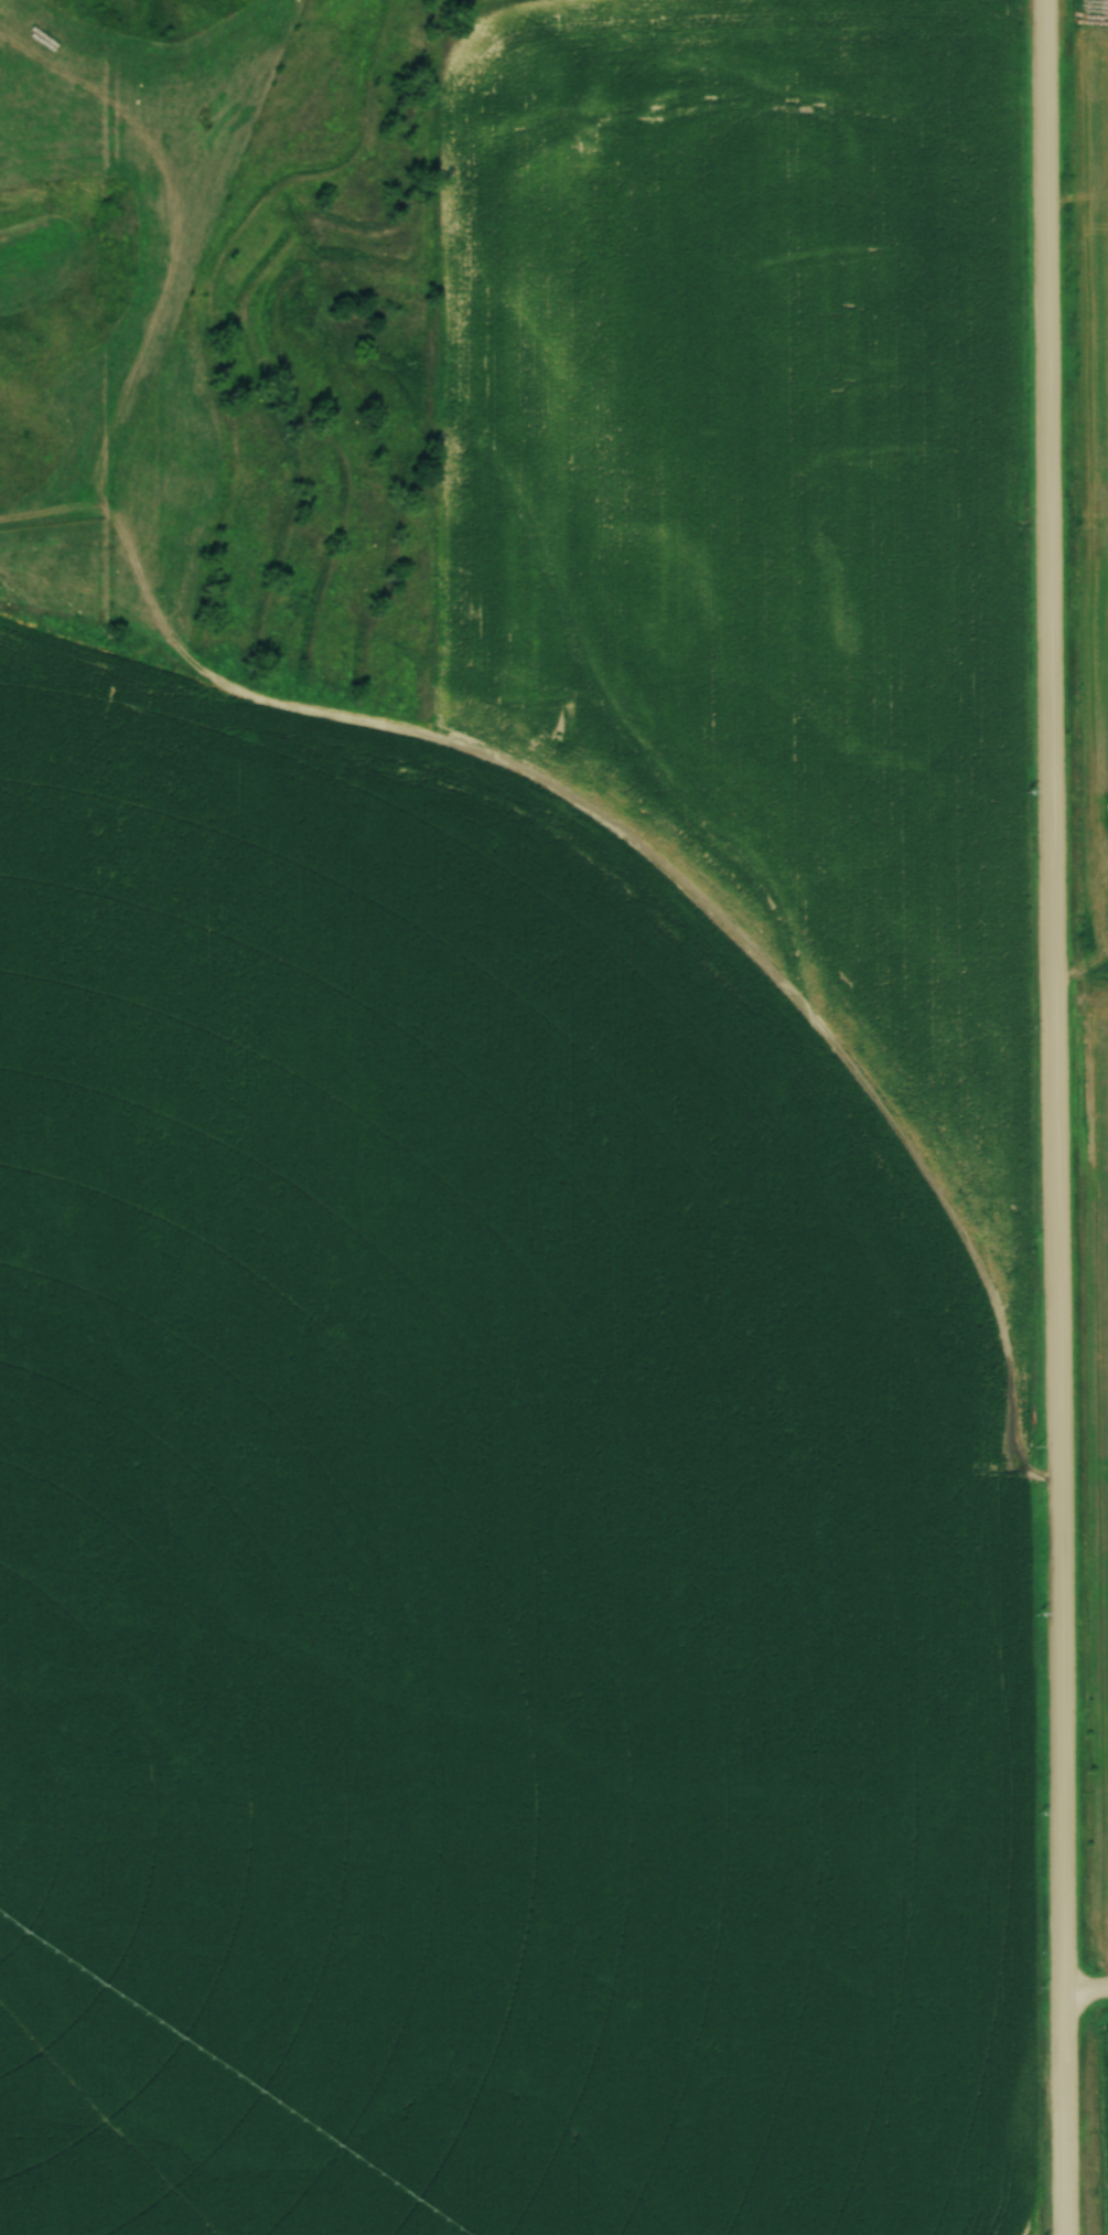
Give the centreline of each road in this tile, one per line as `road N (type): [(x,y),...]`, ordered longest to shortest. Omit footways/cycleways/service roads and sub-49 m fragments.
road 1 (tertiary): [(1066,2234),(1045,0)]

